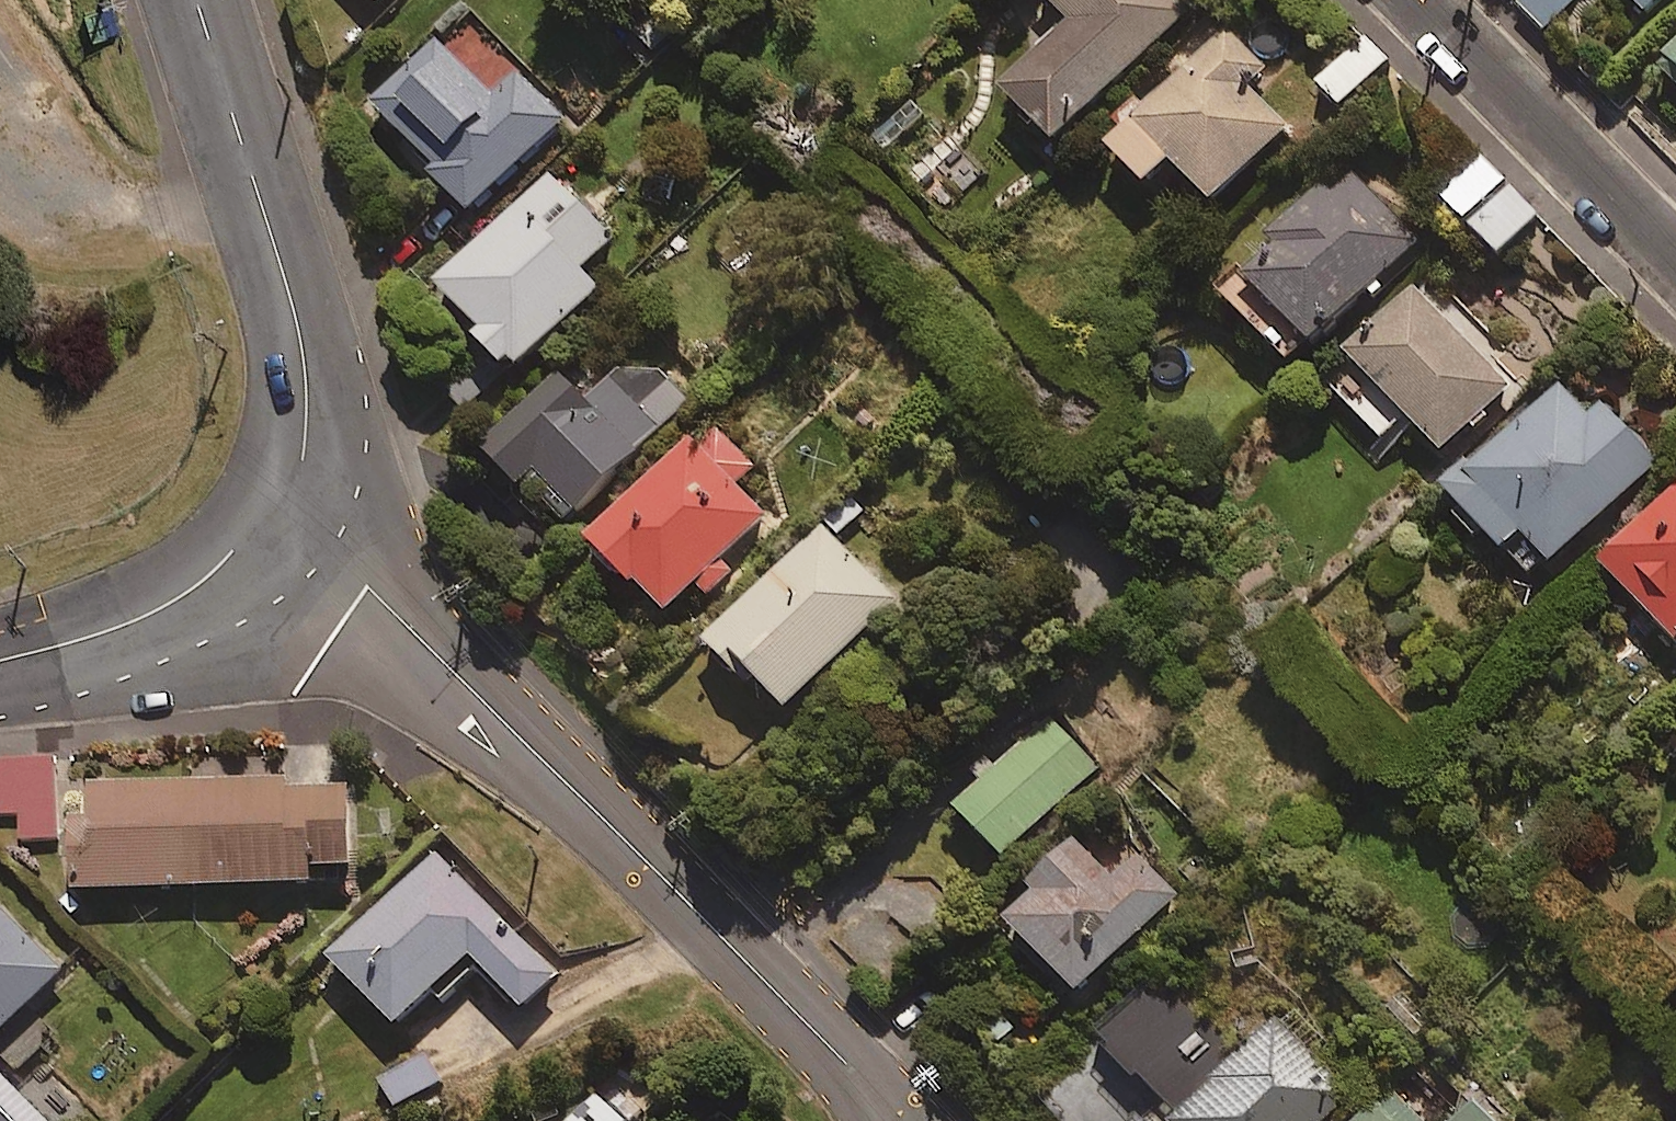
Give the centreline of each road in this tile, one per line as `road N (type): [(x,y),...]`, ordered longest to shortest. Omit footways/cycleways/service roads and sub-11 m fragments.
road 1 (tertiary): [(897,1120),(843,1058),(279,501)]
road 2 (tertiary): [(196,0),(288,283),(305,362),(307,445),(279,501)]
road 3 (residential): [(1424,0),(1675,253)]
road 4 (tertiary): [(279,501),(201,584),(166,606),(95,637),(0,661)]

